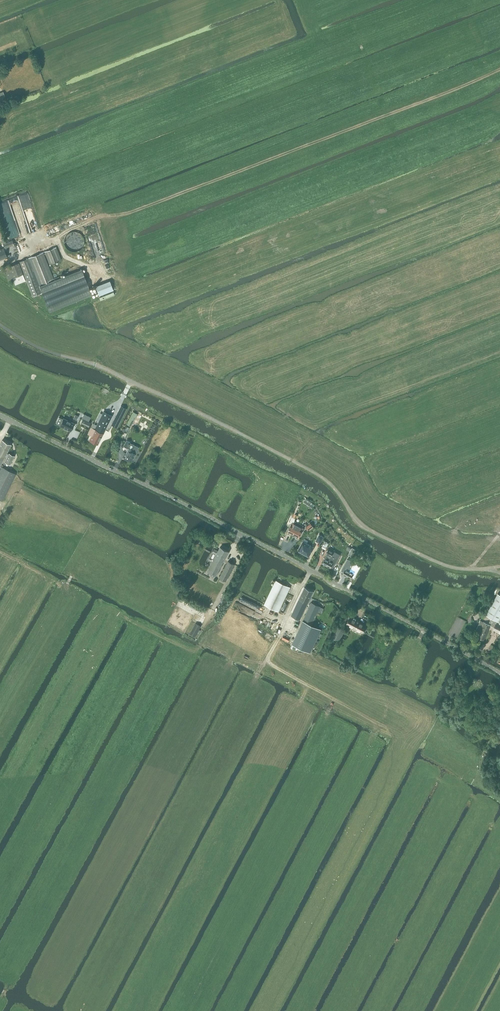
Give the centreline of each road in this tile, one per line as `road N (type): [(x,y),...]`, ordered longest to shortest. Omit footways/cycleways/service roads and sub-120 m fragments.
road 1 (unclassified): [(499,672),(0,414)]
road 2 (unclassified): [(470,569),(367,529),(329,483),(258,443),(0,324)]
road 3 (track): [(0,265),(57,239),(93,282)]

